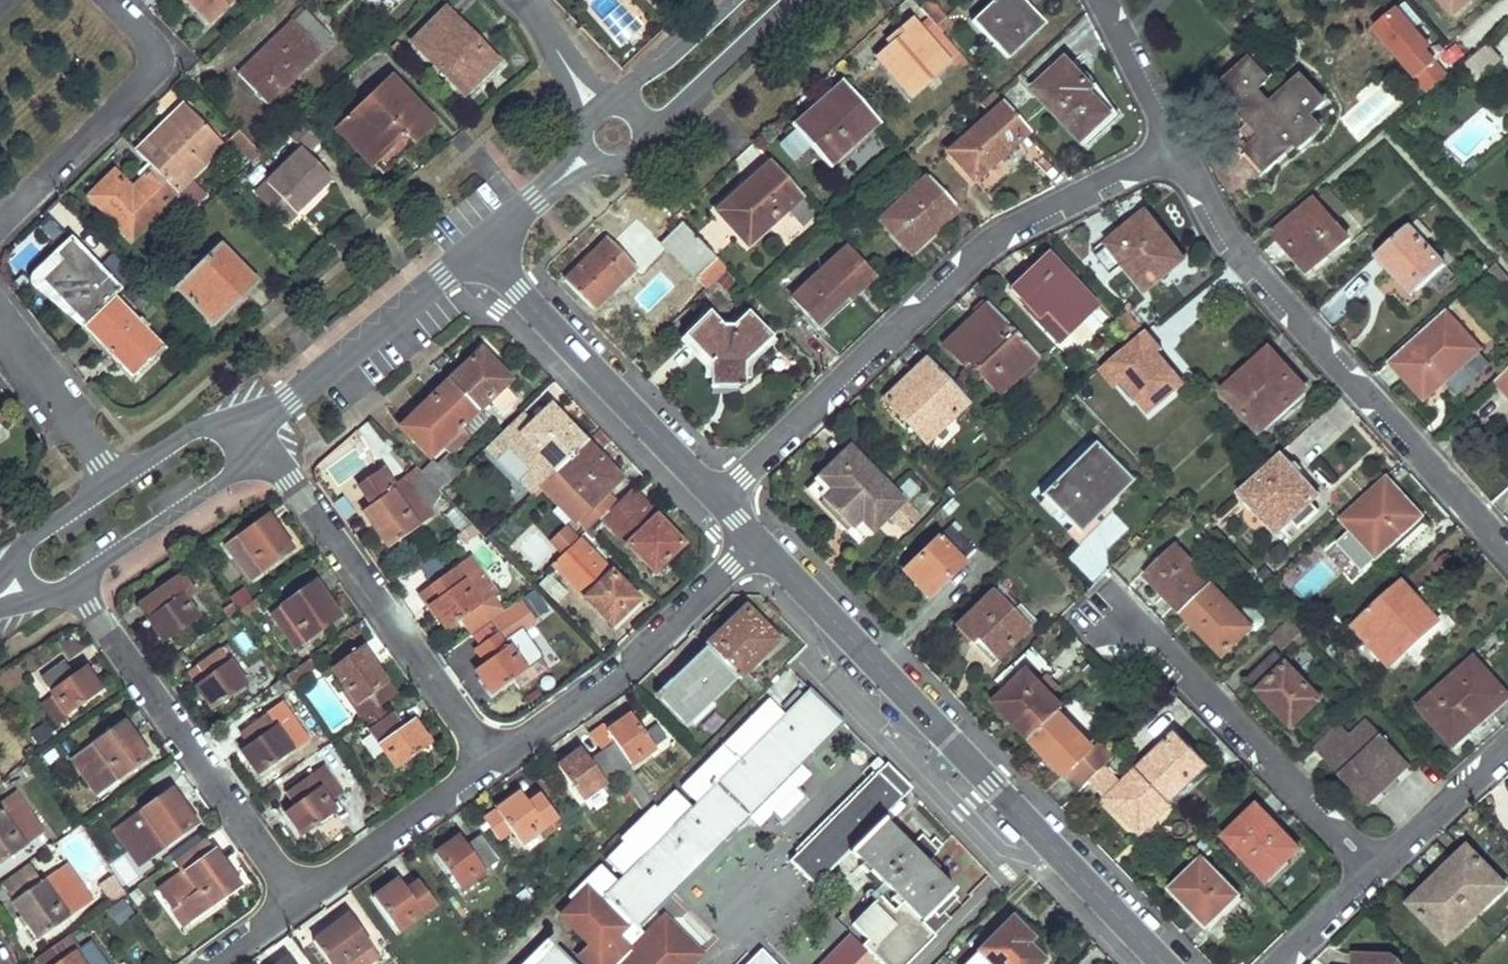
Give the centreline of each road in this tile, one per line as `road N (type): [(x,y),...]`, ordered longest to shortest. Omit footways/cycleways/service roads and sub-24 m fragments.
road 1 (residential): [(1167,963),(761,541)]
road 2 (residential): [(717,499),(992,236),(1171,146)]
road 3 (residential): [(1507,556),(1237,255),(1171,146)]
road 4 (residential): [(497,756),(252,427)]
road 5 (residential): [(304,896),(74,584)]
road 6 (residential): [(1373,870),(1159,640),(1117,621)]
road 7 (residential): [(497,756),(619,676),(761,541)]
road 8 (residential): [(717,499),(482,252)]
road 9 (residential): [(0,219),(172,52),(118,0)]
road 10 (residential): [(252,427),(482,252)]
road 11 (residential): [(74,584),(215,487),(252,427)]
road 12 (residential): [(304,896),(497,756)]
road 13 (residential): [(117,484),(0,321)]
road 14 (residential): [(642,128),(790,0)]
road 15 (residential): [(1373,870),(1507,748)]
road 16 (residential): [(1171,146),(1097,0)]
road 17 (residential): [(117,484),(28,541),(15,586)]
road 18 (residential): [(252,427),(188,434),(117,484)]
road 19 (residential): [(727,0),(674,56),(633,85),(624,102)]
road 20 (residential): [(482,252),(591,155)]
road 21 (residential): [(1276,963),(1373,870)]
road 22 (residential): [(589,109),(540,22),(519,0)]
road 23 (residential): [(203,963),(304,896)]

